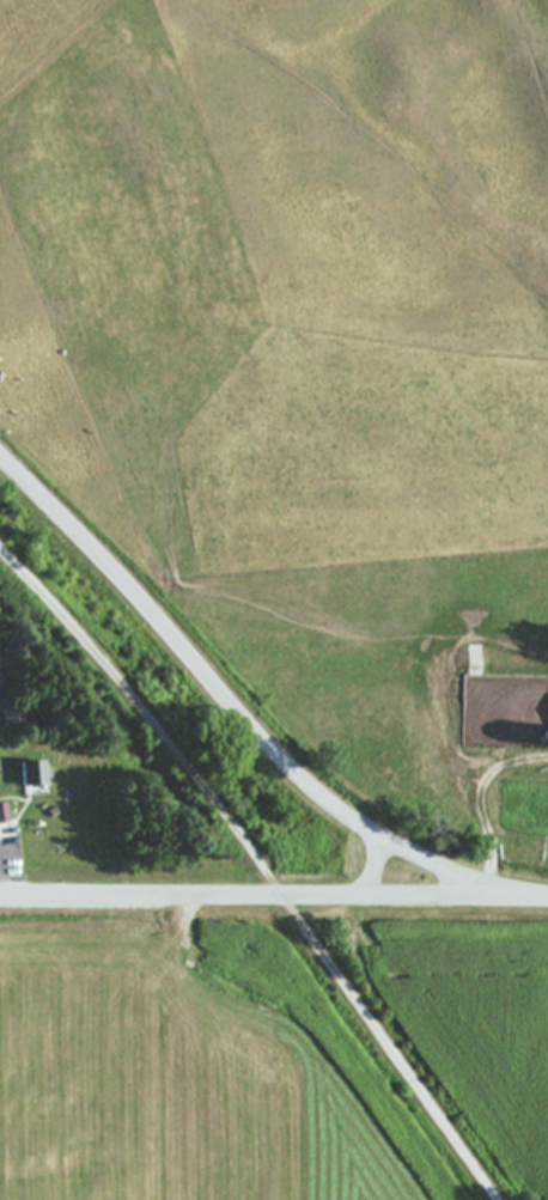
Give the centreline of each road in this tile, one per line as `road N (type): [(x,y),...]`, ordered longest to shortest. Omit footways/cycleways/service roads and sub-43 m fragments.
road 1 (residential): [(0,453),(102,552),(268,743),(342,808),(384,839),(511,895),(547,895)]
road 2 (residential): [(511,895),(0,892)]

